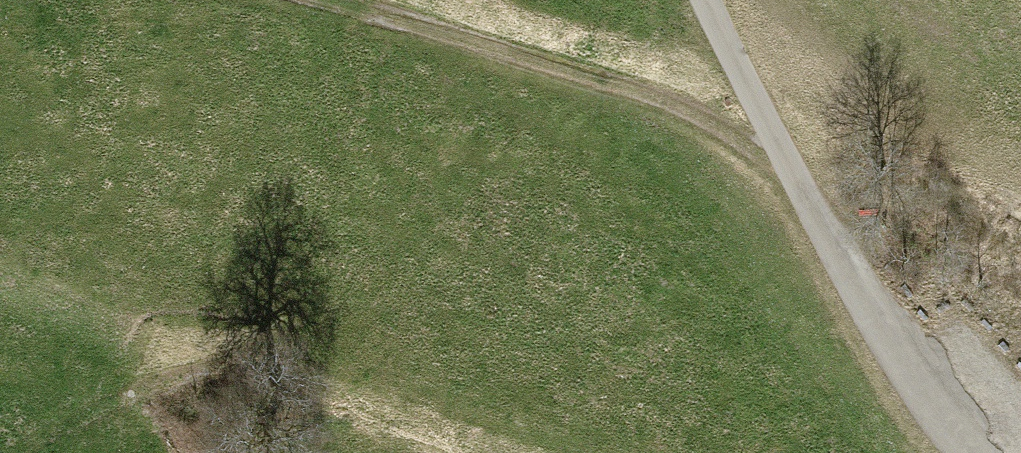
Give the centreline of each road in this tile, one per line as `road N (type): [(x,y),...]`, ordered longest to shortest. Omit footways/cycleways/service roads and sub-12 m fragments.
road 1 (track): [(349,6),(313,315),(283,349),(126,401),(23,452)]
road 2 (unclassified): [(961,452),(888,345),(706,0)]
road 3 (track): [(794,172),(698,115),(321,0)]

